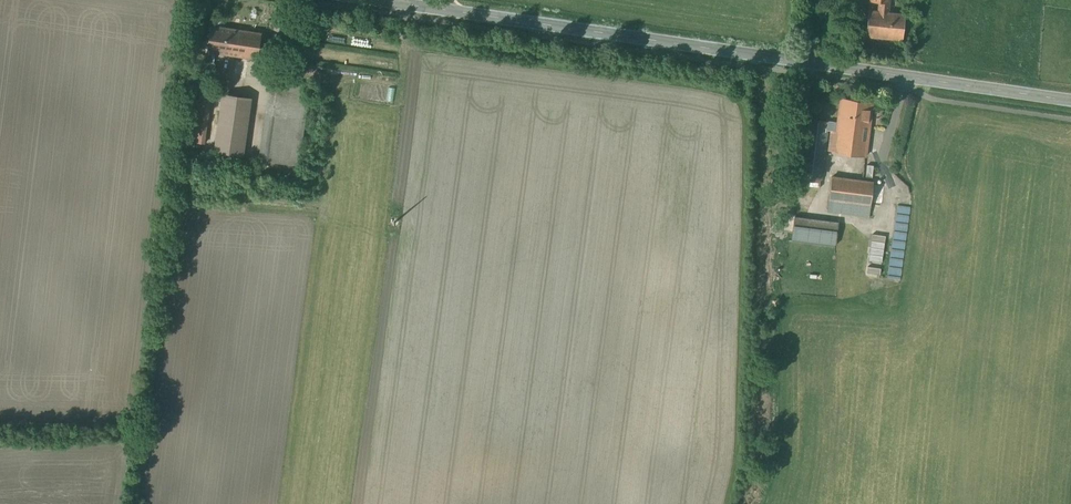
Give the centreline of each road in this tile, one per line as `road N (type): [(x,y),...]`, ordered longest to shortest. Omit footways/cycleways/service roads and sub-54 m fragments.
road 1 (secondary): [(1070,101),(446,12)]

